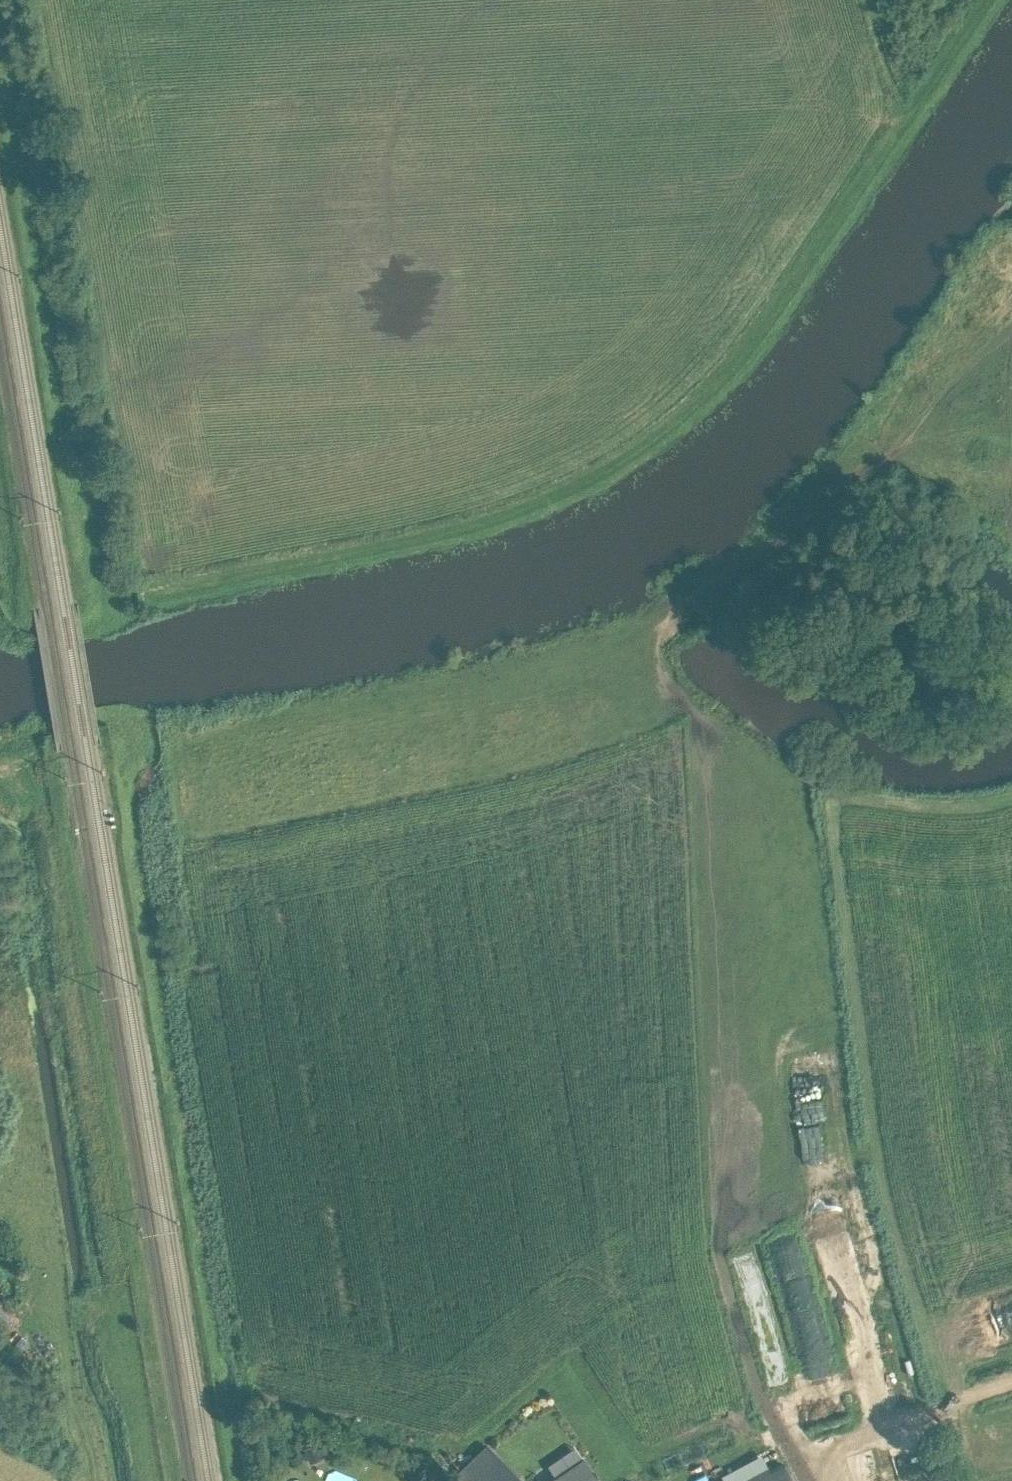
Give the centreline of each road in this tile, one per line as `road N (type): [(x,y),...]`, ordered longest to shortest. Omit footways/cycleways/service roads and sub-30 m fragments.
road 1 (track): [(1011,1380),(828,1451)]

